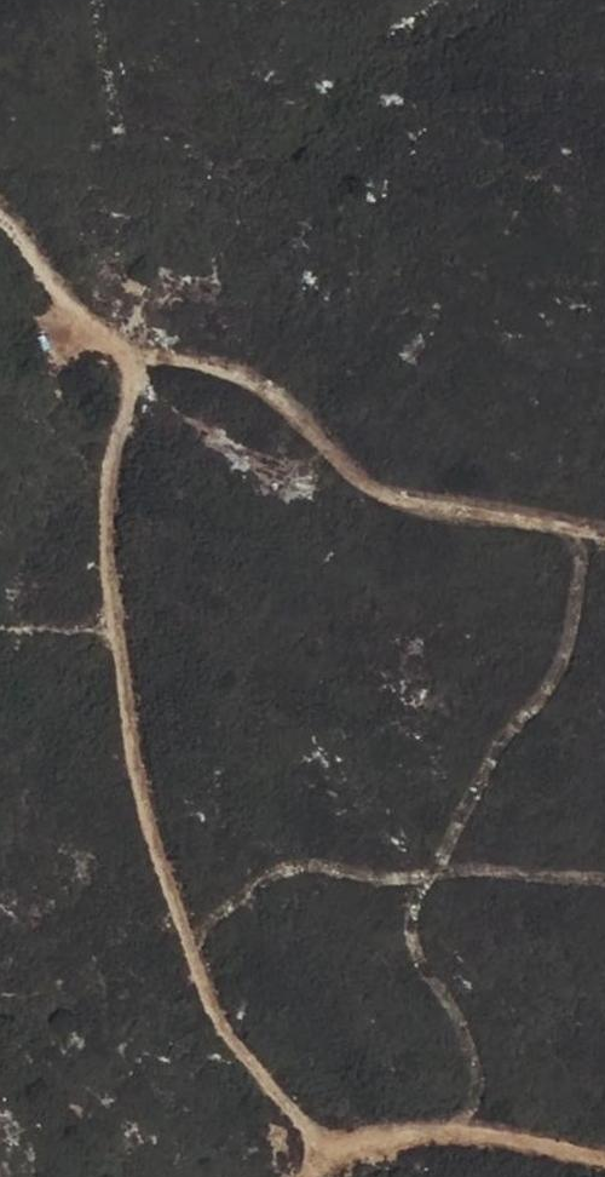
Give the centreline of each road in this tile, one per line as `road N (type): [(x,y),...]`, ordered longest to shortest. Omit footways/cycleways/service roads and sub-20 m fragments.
road 1 (track): [(343,1157),(317,1140),(221,1020),(188,948),(139,799),(111,640),(103,540),(108,453),(130,374),(115,330),(0,210)]
road 2 (track): [(125,359),(199,363),(259,384),(356,483),(604,533)]
road 3 (track): [(303,1176),(361,1149),(485,1126),(604,1151)]

